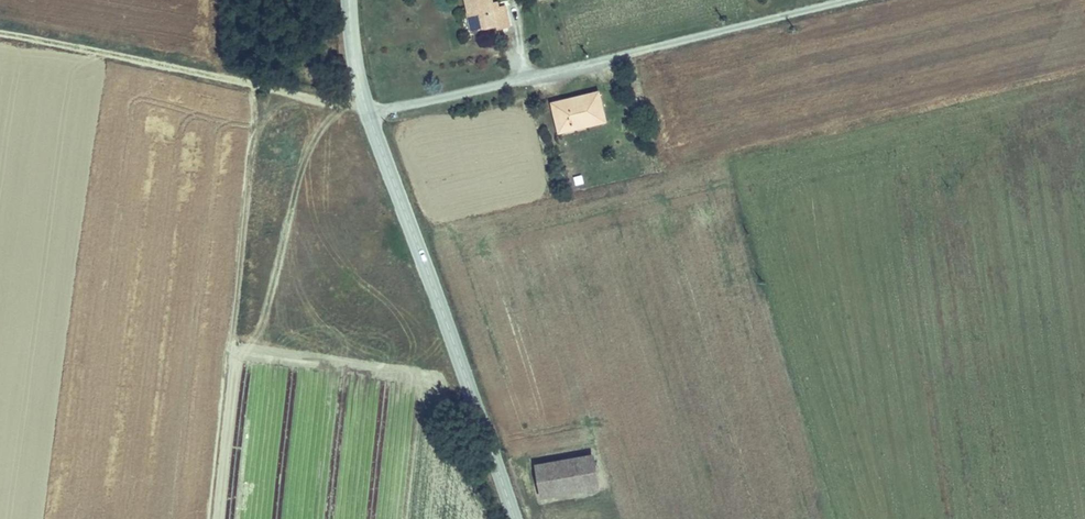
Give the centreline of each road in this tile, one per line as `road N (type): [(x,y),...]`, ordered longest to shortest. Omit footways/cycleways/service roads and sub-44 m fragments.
road 1 (unclassified): [(368,113),(845,0)]
road 2 (tertiary): [(516,518),(368,113)]
road 3 (track): [(0,33),(321,101),(363,102)]

